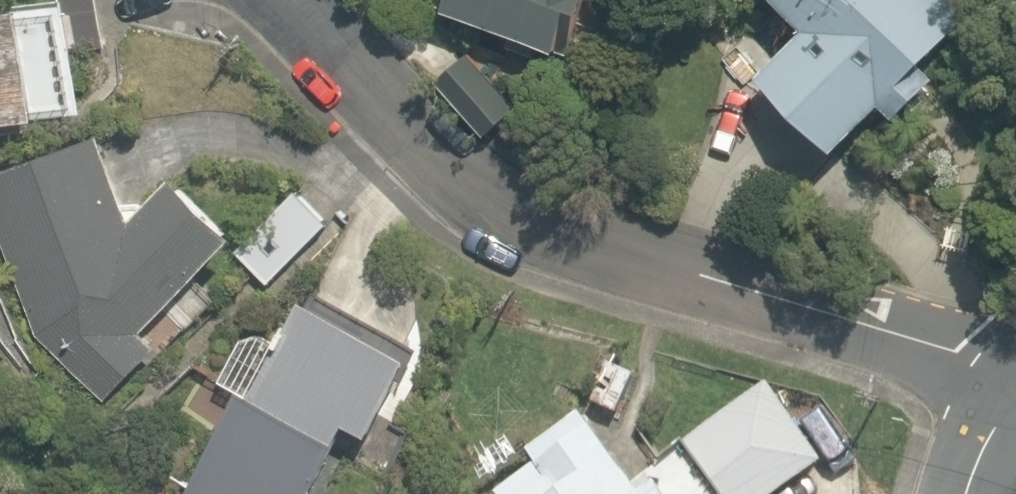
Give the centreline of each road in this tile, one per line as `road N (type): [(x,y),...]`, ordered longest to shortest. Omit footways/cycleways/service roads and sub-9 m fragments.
road 1 (residential): [(1015,394),(938,349),(495,206),(289,0)]

